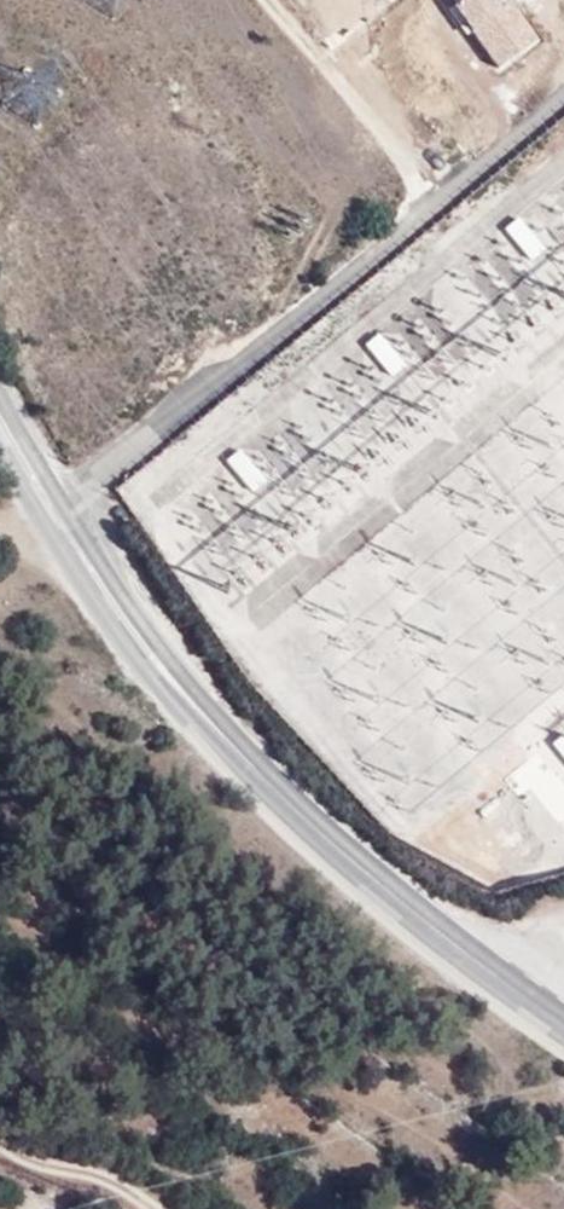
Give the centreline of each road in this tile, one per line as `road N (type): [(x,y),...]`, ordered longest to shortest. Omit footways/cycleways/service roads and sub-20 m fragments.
road 1 (tertiary): [(563,1025),(431,929),(311,825),(197,710),(121,619),(54,517)]
road 2 (residential): [(54,517),(563,97)]

